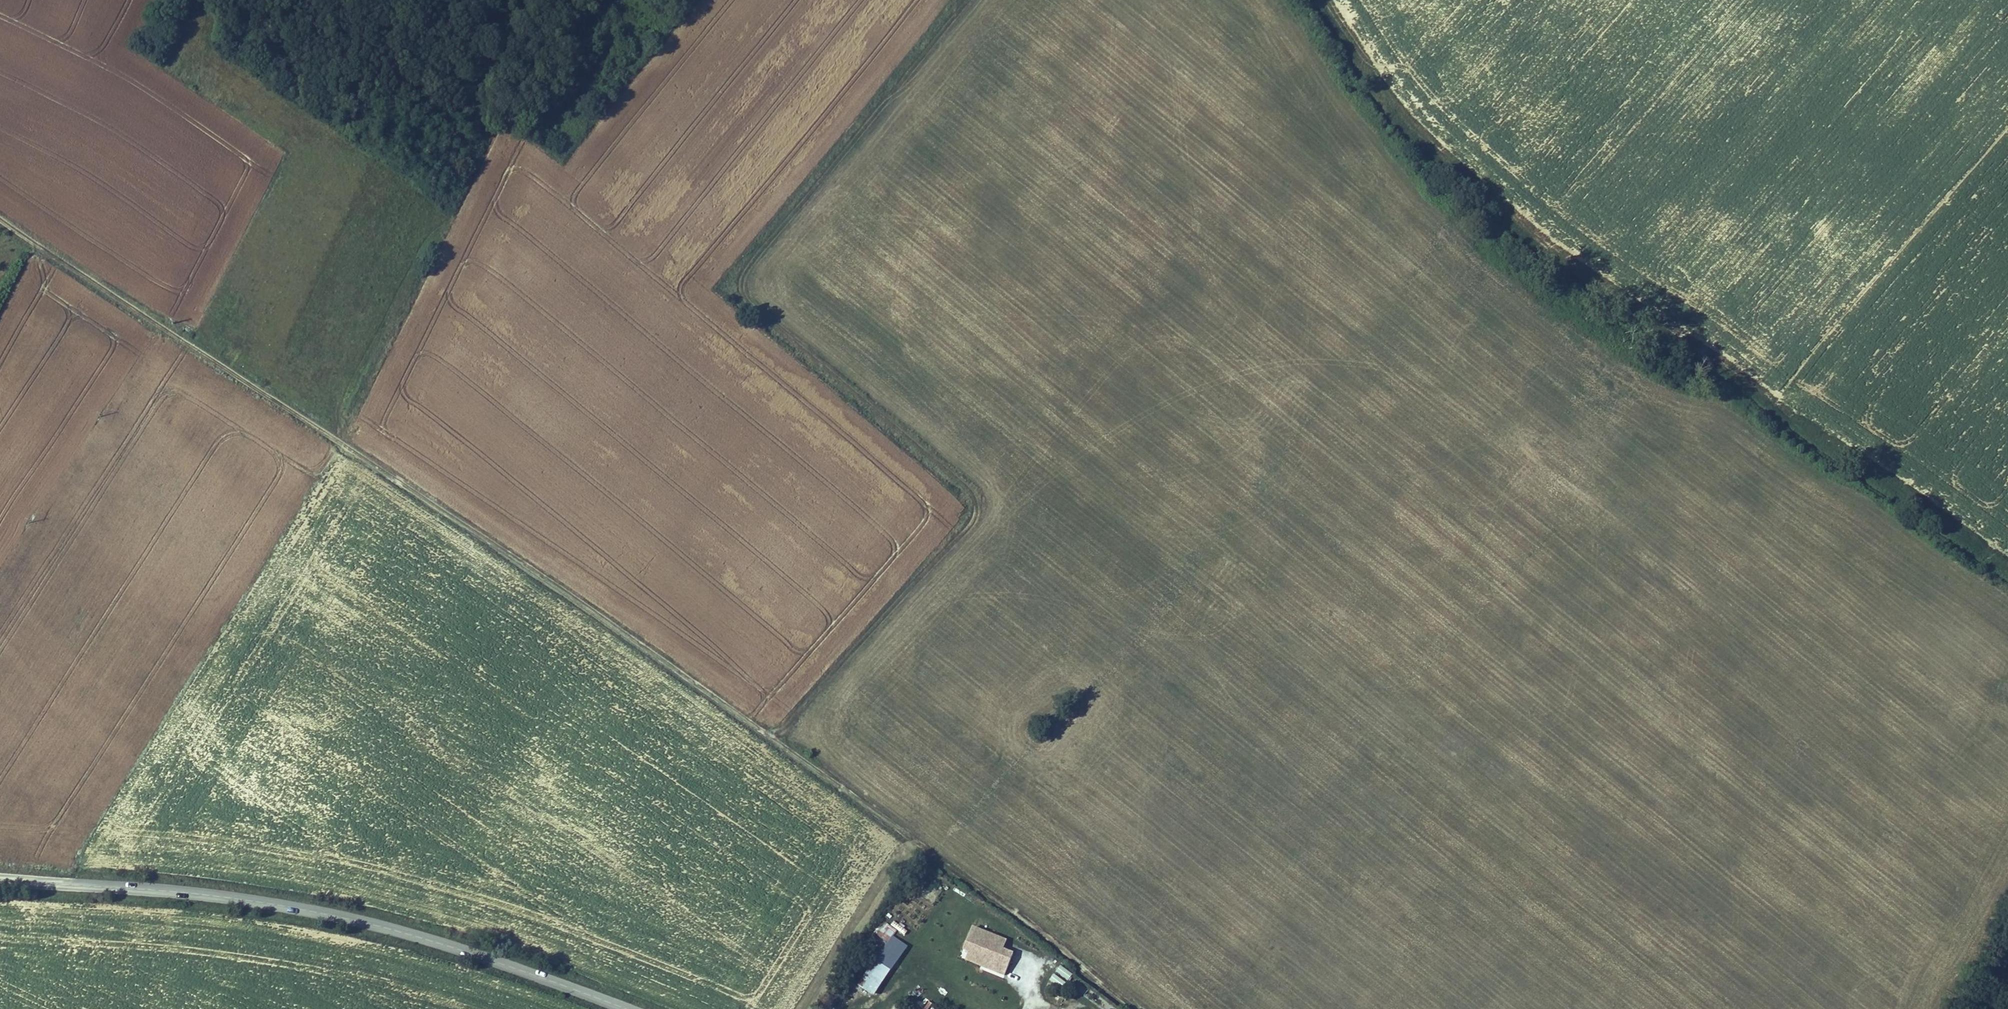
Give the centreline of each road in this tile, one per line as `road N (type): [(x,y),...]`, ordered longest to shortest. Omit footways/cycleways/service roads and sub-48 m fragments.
road 1 (track): [(914,843),(0,224)]
road 2 (track): [(972,0),(744,269),(742,300),(975,500),(973,520),(771,745)]
road 3 (tertiary): [(0,878),(271,898),(628,1008)]
road 4 (track): [(914,843),(1135,1008)]

